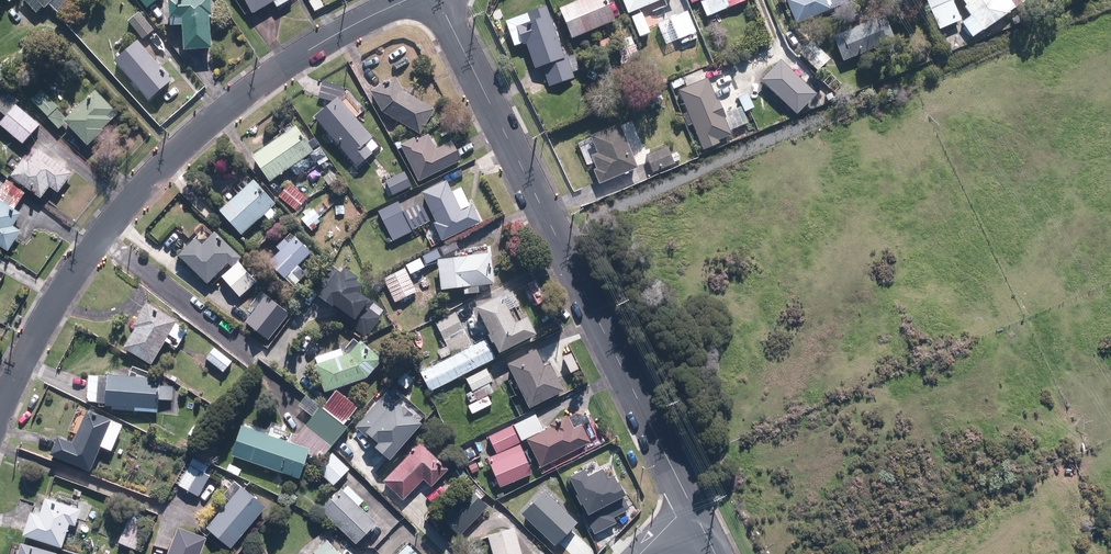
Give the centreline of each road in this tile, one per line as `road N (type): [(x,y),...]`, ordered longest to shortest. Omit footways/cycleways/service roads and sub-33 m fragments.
road 1 (residential): [(410,0),(243,96),(149,180),(69,280),(0,411)]
road 2 (residential): [(689,503),(436,0)]

